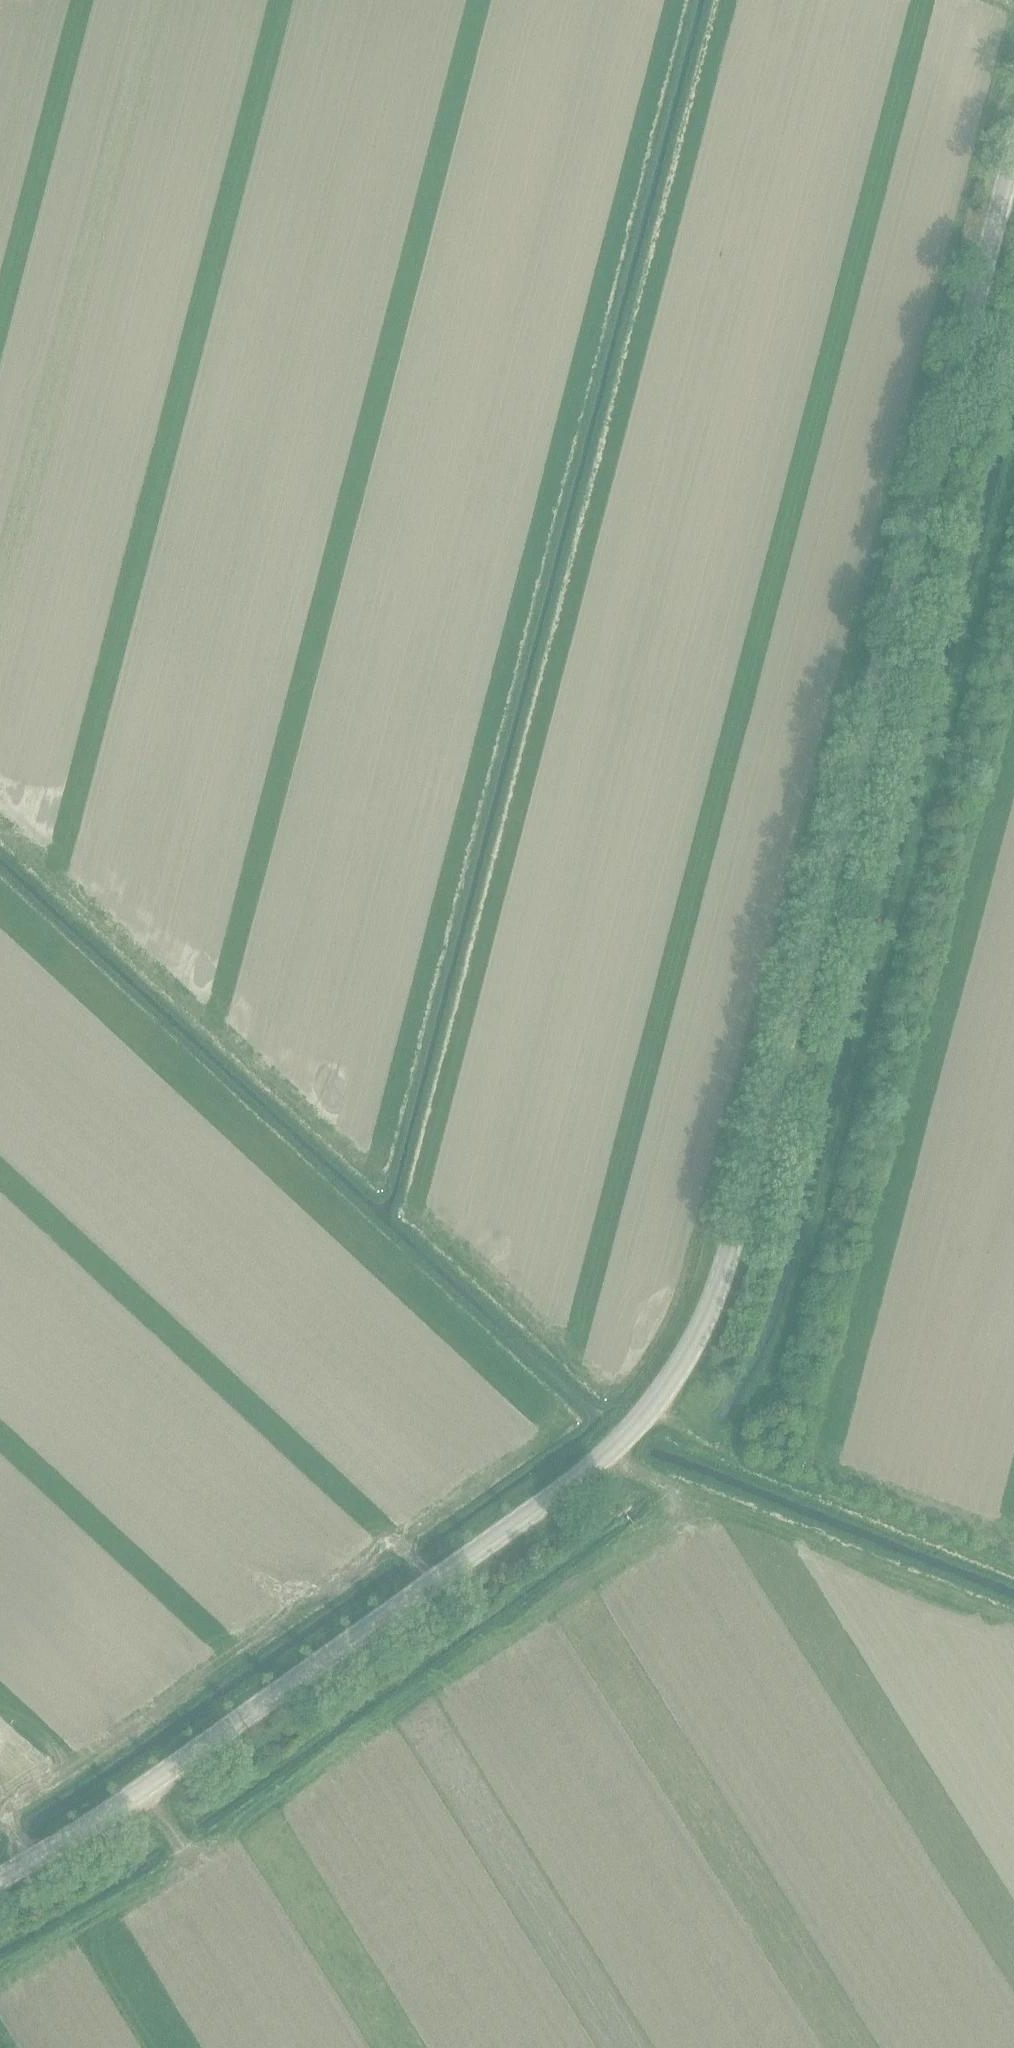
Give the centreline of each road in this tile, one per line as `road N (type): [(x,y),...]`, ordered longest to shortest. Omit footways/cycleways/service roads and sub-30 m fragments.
road 1 (tertiary): [(0,1873),(94,1818),(605,1456),(659,1397),(735,1234),(1013,165)]

